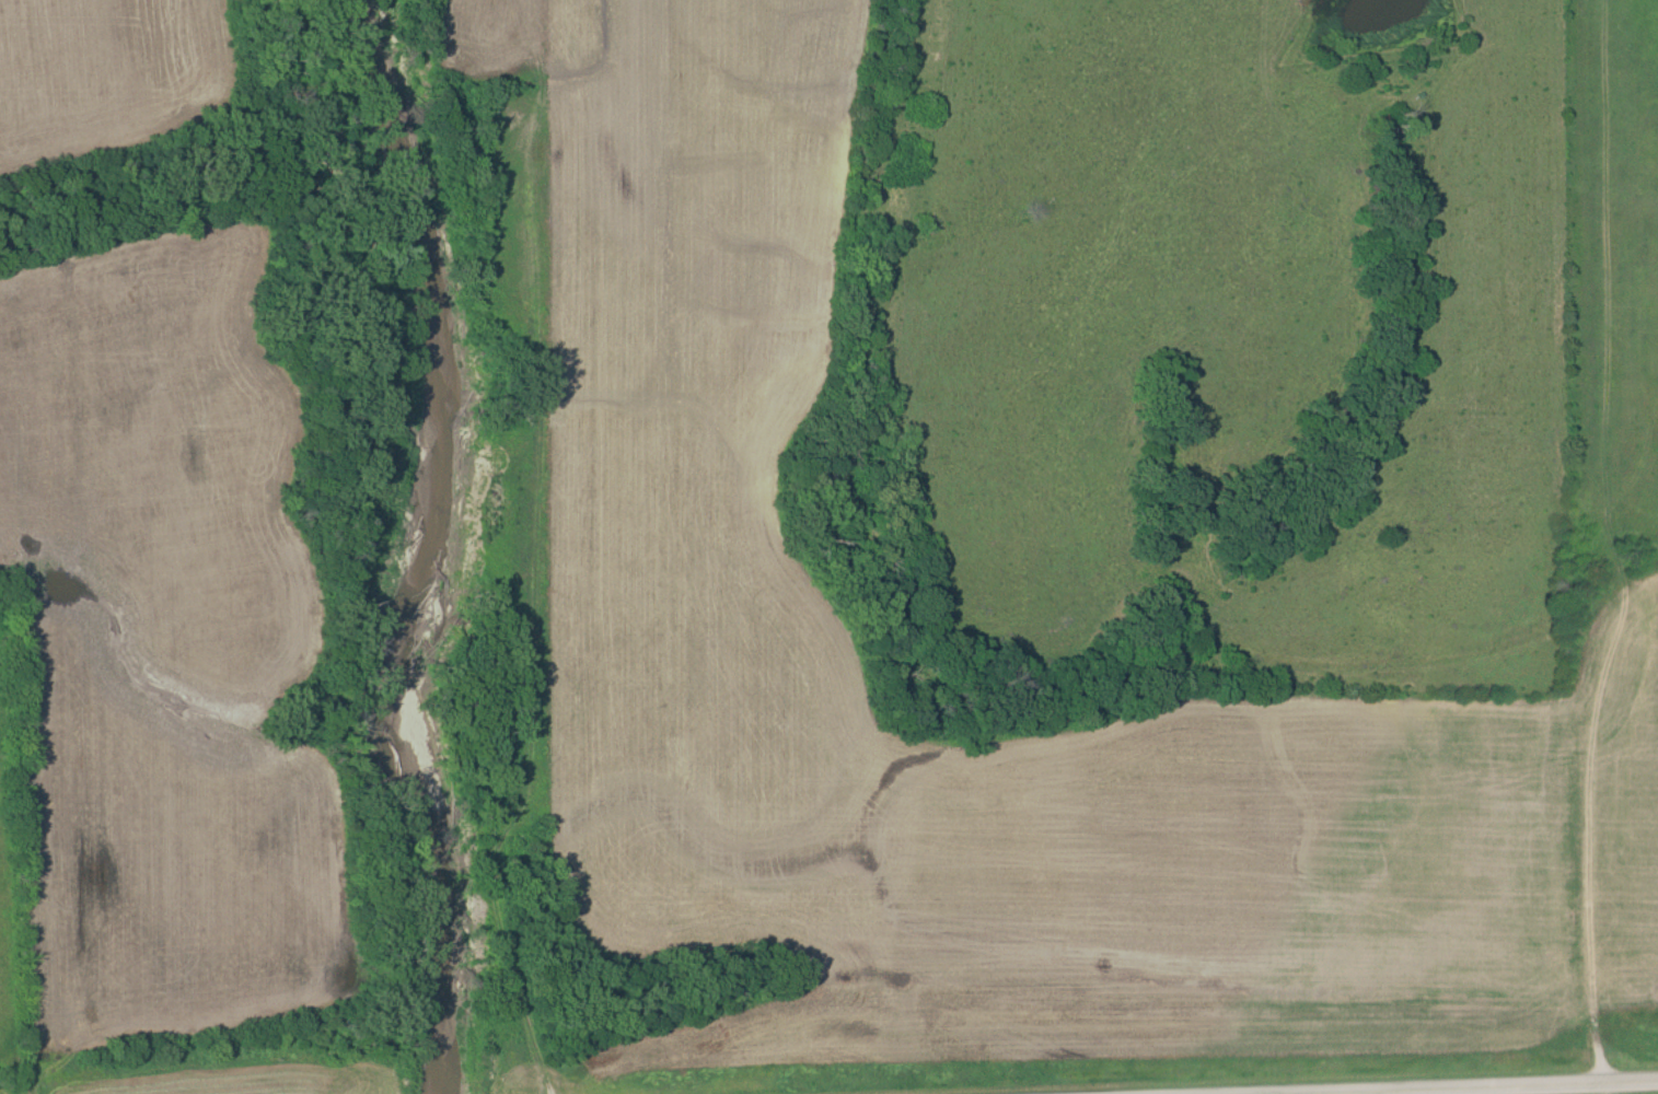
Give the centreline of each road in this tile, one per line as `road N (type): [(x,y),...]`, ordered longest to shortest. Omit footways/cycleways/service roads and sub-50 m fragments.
road 1 (tertiary): [(1322,1093),(1657,1082)]

